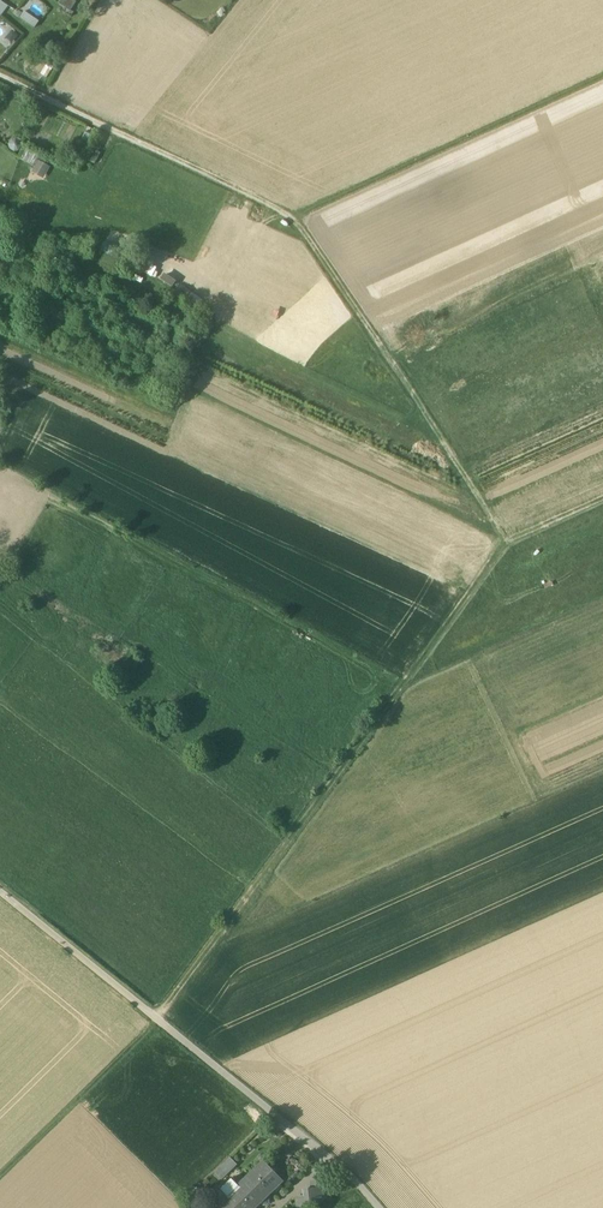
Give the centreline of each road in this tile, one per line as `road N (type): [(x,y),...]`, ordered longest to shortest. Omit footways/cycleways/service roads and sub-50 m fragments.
road 1 (track): [(508,543),(293,218),(0,77)]
road 2 (track): [(156,1016),(508,543),(602,501)]
road 3 (track): [(0,891),(328,1156),(379,1207)]
road 4 (track): [(602,77),(293,218)]
road 5 (track): [(156,1016),(0,1172)]

